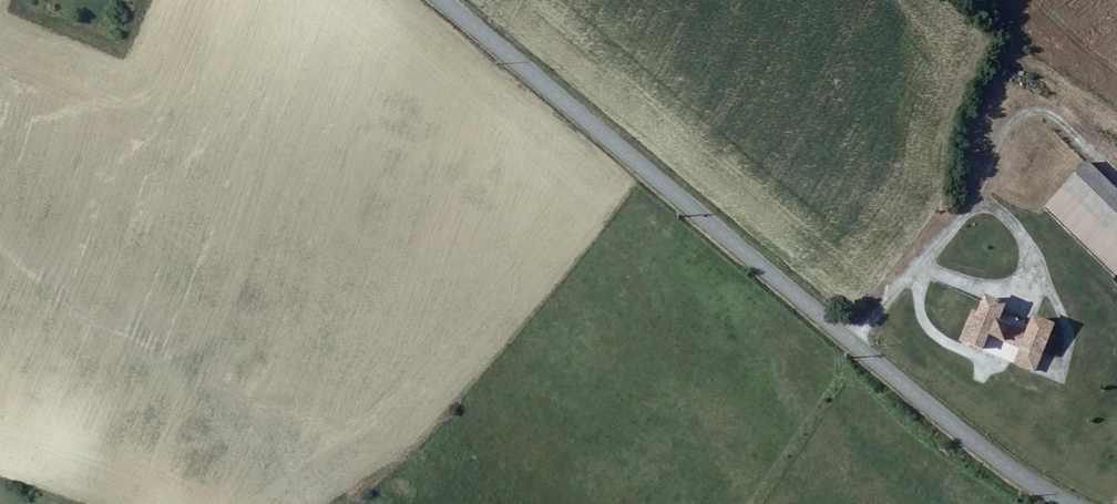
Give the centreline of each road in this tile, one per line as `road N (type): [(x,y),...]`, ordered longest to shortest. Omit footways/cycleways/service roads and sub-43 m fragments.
road 1 (secondary): [(445,0),(853,342)]
road 2 (secondary): [(1070,503),(985,449),(853,342)]

